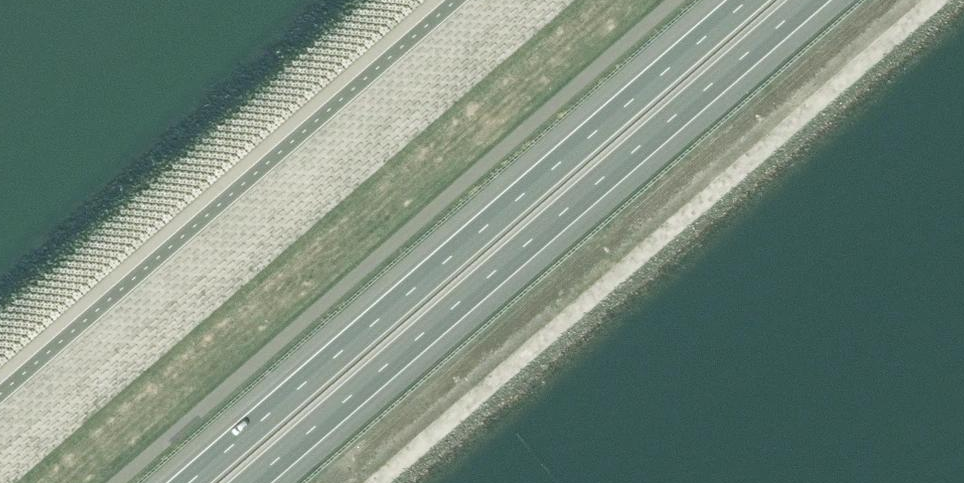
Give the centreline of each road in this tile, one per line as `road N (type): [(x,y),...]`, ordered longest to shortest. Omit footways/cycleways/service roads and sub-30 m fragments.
road 1 (motorway): [(748,0),(189,482)]
road 2 (motorway): [(249,482),(808,0)]

